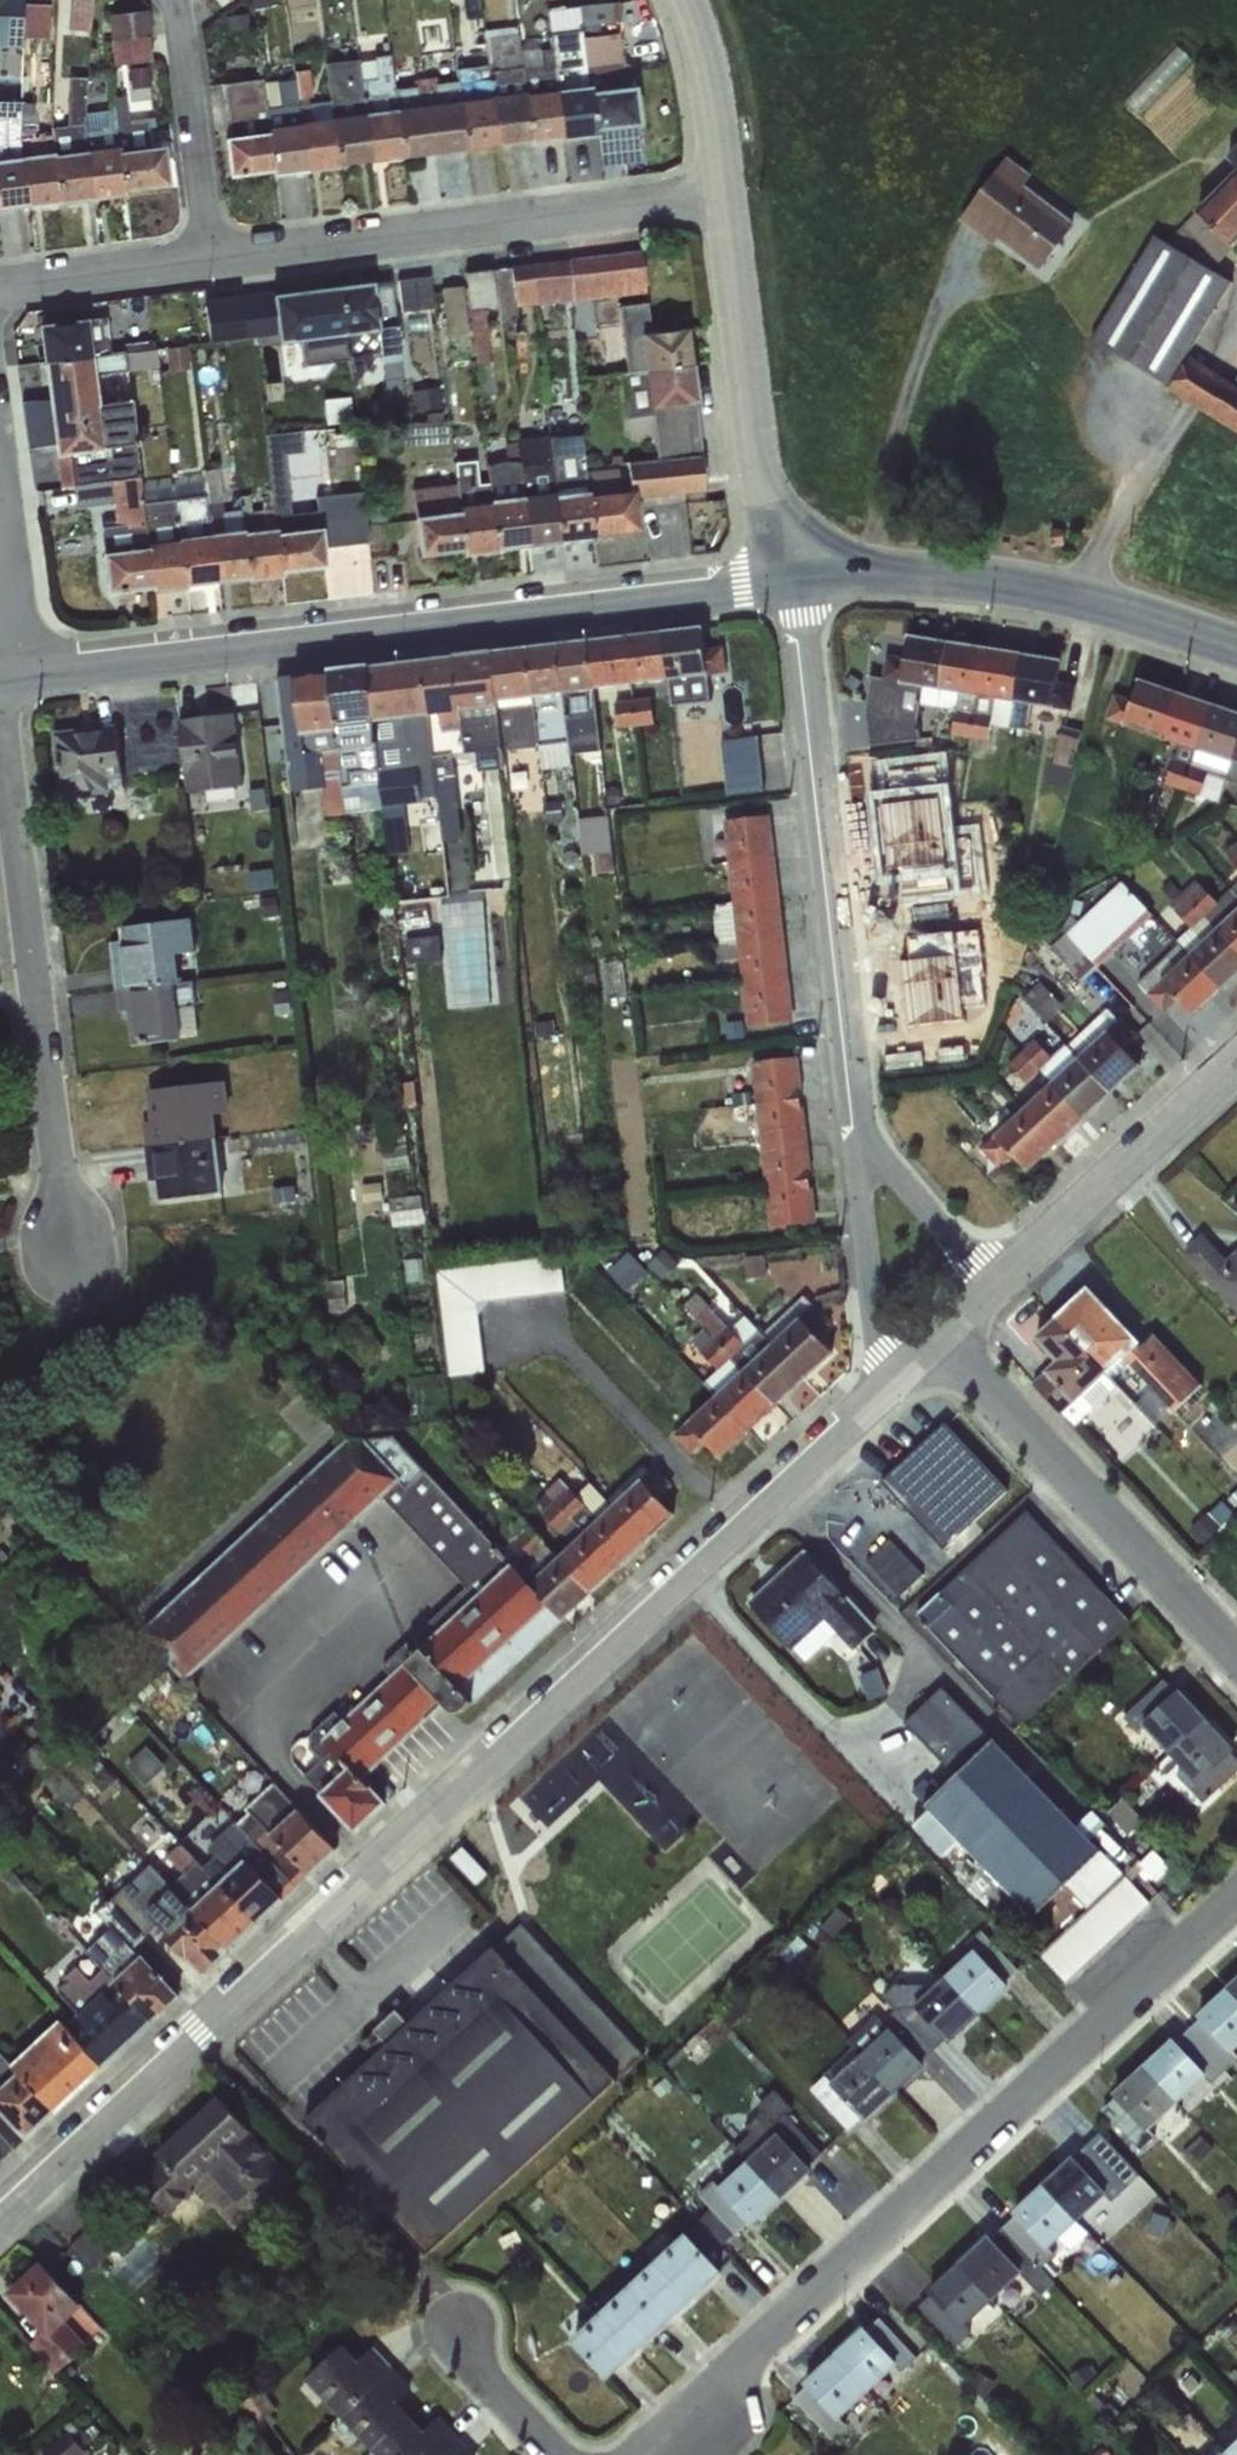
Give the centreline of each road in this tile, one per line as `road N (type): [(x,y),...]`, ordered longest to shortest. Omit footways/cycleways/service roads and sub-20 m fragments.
road 1 (residential): [(902,1379),(316,1940),(0,2229)]
road 2 (residential): [(1236,1897),(644,2454)]
road 3 (residential): [(23,676),(795,581)]
road 4 (residential): [(795,581),(858,1129)]
road 5 (residential): [(0,716),(66,1256)]
road 6 (residential): [(725,195),(208,260)]
road 7 (residential): [(795,581),(904,573),(1004,582),(1236,648)]
road 8 (residential): [(941,1344),(1236,1652)]
road 9 (residential): [(725,195),(795,581)]
road 10 (residential): [(1236,1061),(999,1286)]
road 11 (residential): [(208,260),(171,0)]
road 12 (residential): [(858,1129),(879,1355),(902,1379)]
road 13 (residential): [(999,1286),(858,1129)]
road 14 (residential): [(208,260),(0,289)]
road 15 (residential): [(0,473),(23,676)]
road 16 (residential): [(683,0),(699,43),(725,195)]
road 17 (residential): [(471,2322),(488,2380),(556,2454)]

